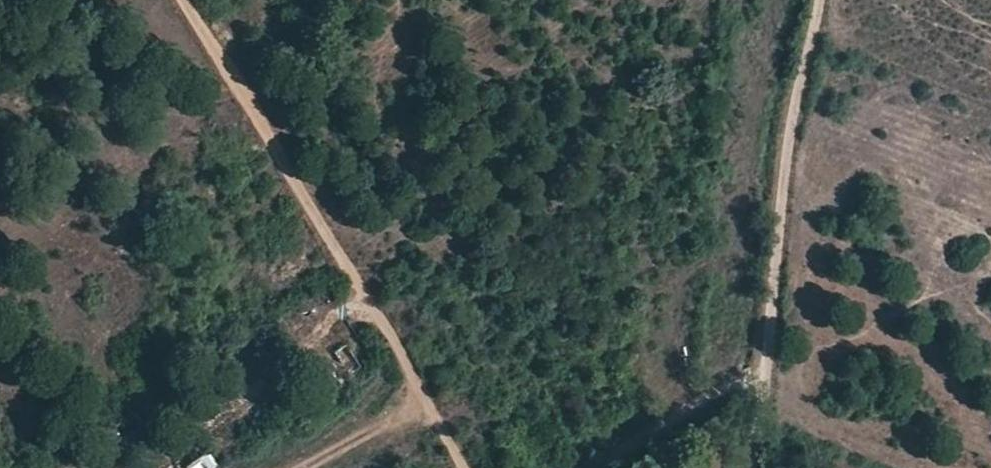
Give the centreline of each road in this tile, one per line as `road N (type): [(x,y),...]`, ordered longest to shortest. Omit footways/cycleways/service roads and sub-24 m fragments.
road 1 (track): [(191,0),(472,467)]
road 2 (track): [(824,0),(788,147),(750,467)]
road 3 (track): [(768,350),(575,467)]

